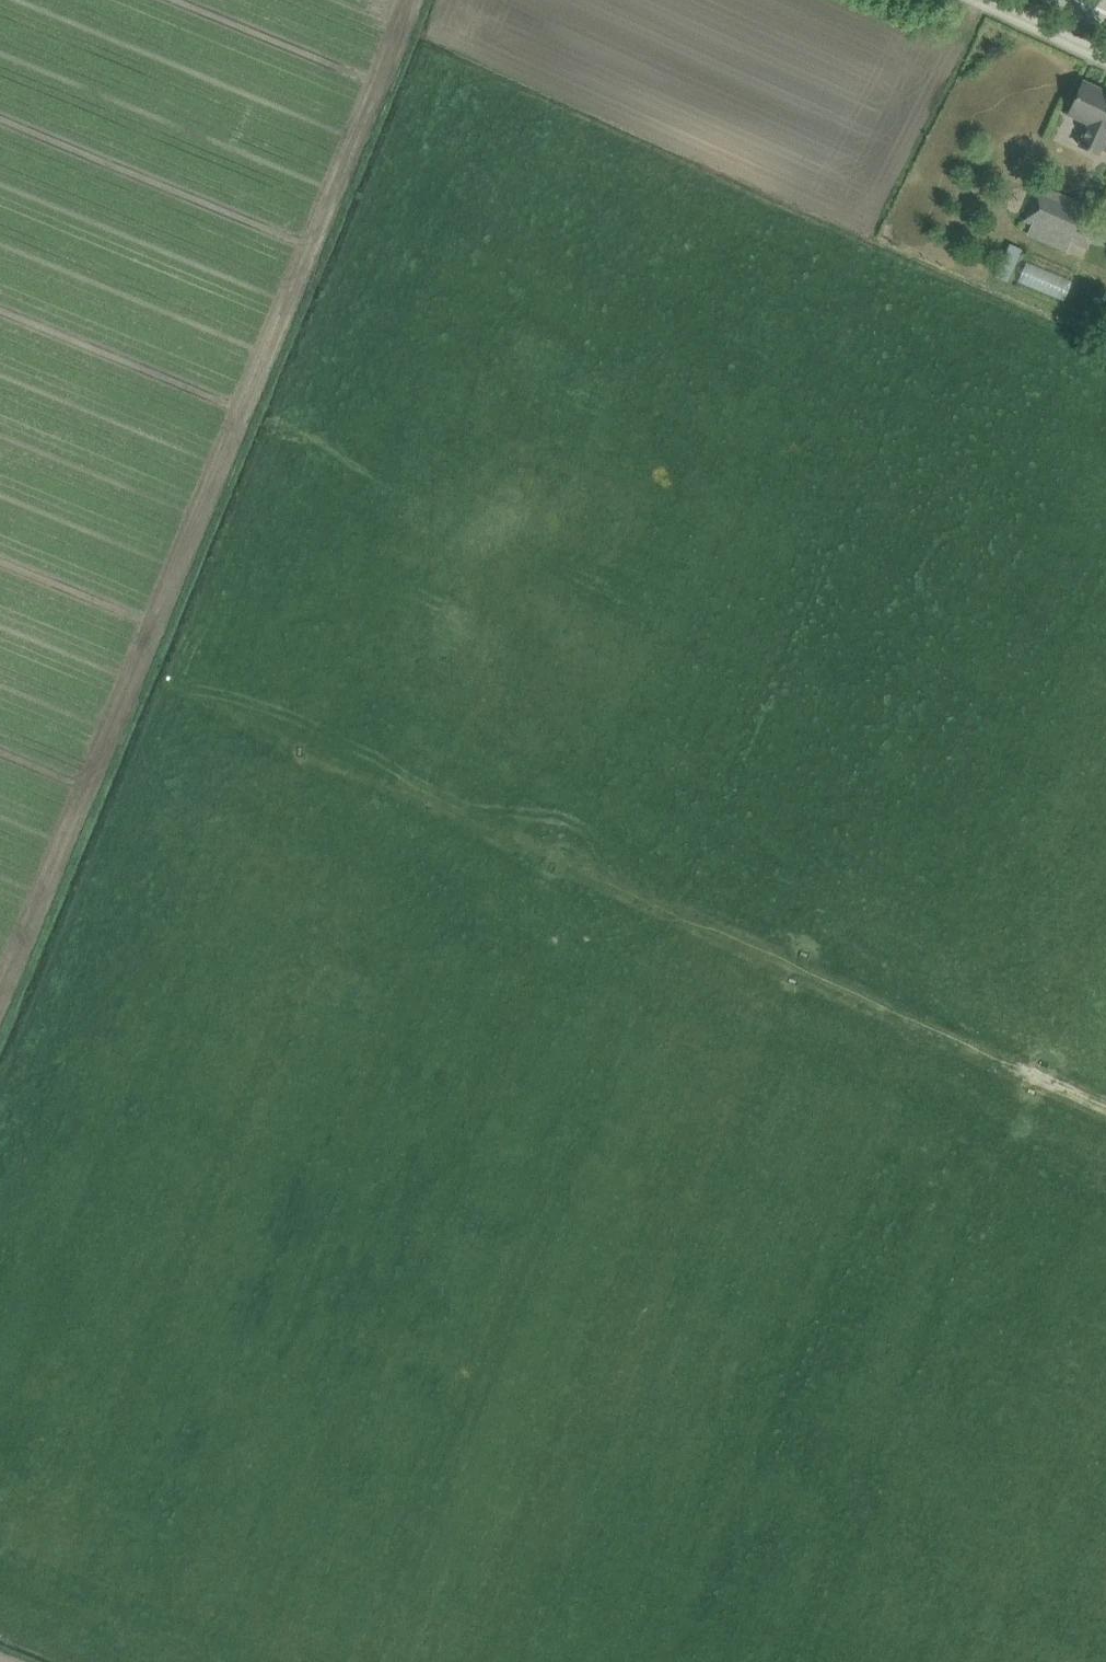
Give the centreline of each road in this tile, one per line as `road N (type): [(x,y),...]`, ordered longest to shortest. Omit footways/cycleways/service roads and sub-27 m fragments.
road 1 (track): [(758,953),(1105,1109)]
road 2 (unclassified): [(980,0),(1105,57)]

